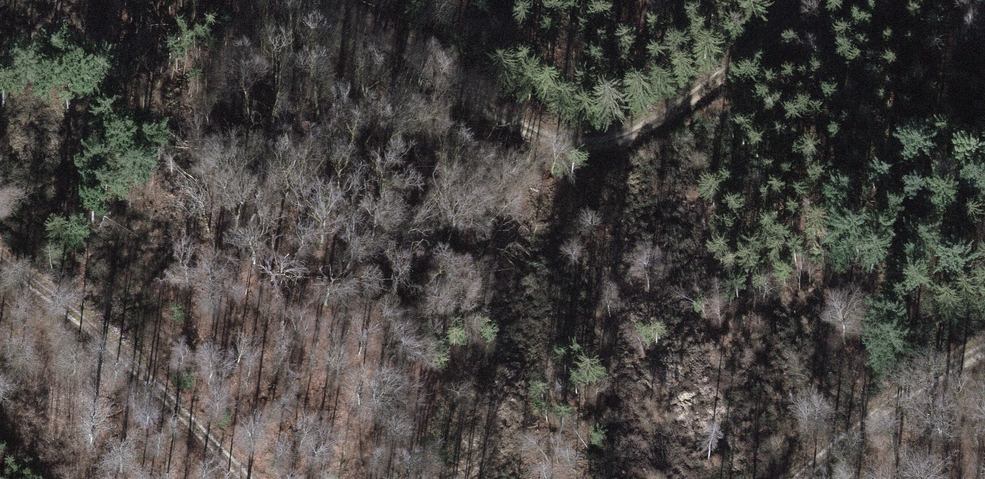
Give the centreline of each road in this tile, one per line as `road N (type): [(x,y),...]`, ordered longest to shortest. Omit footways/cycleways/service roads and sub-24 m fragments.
road 1 (track): [(328,0),(504,115),(592,142),(668,110),(813,0)]
road 2 (track): [(253,478),(52,296),(0,260)]
road 3 (track): [(984,345),(893,397),(798,478)]

